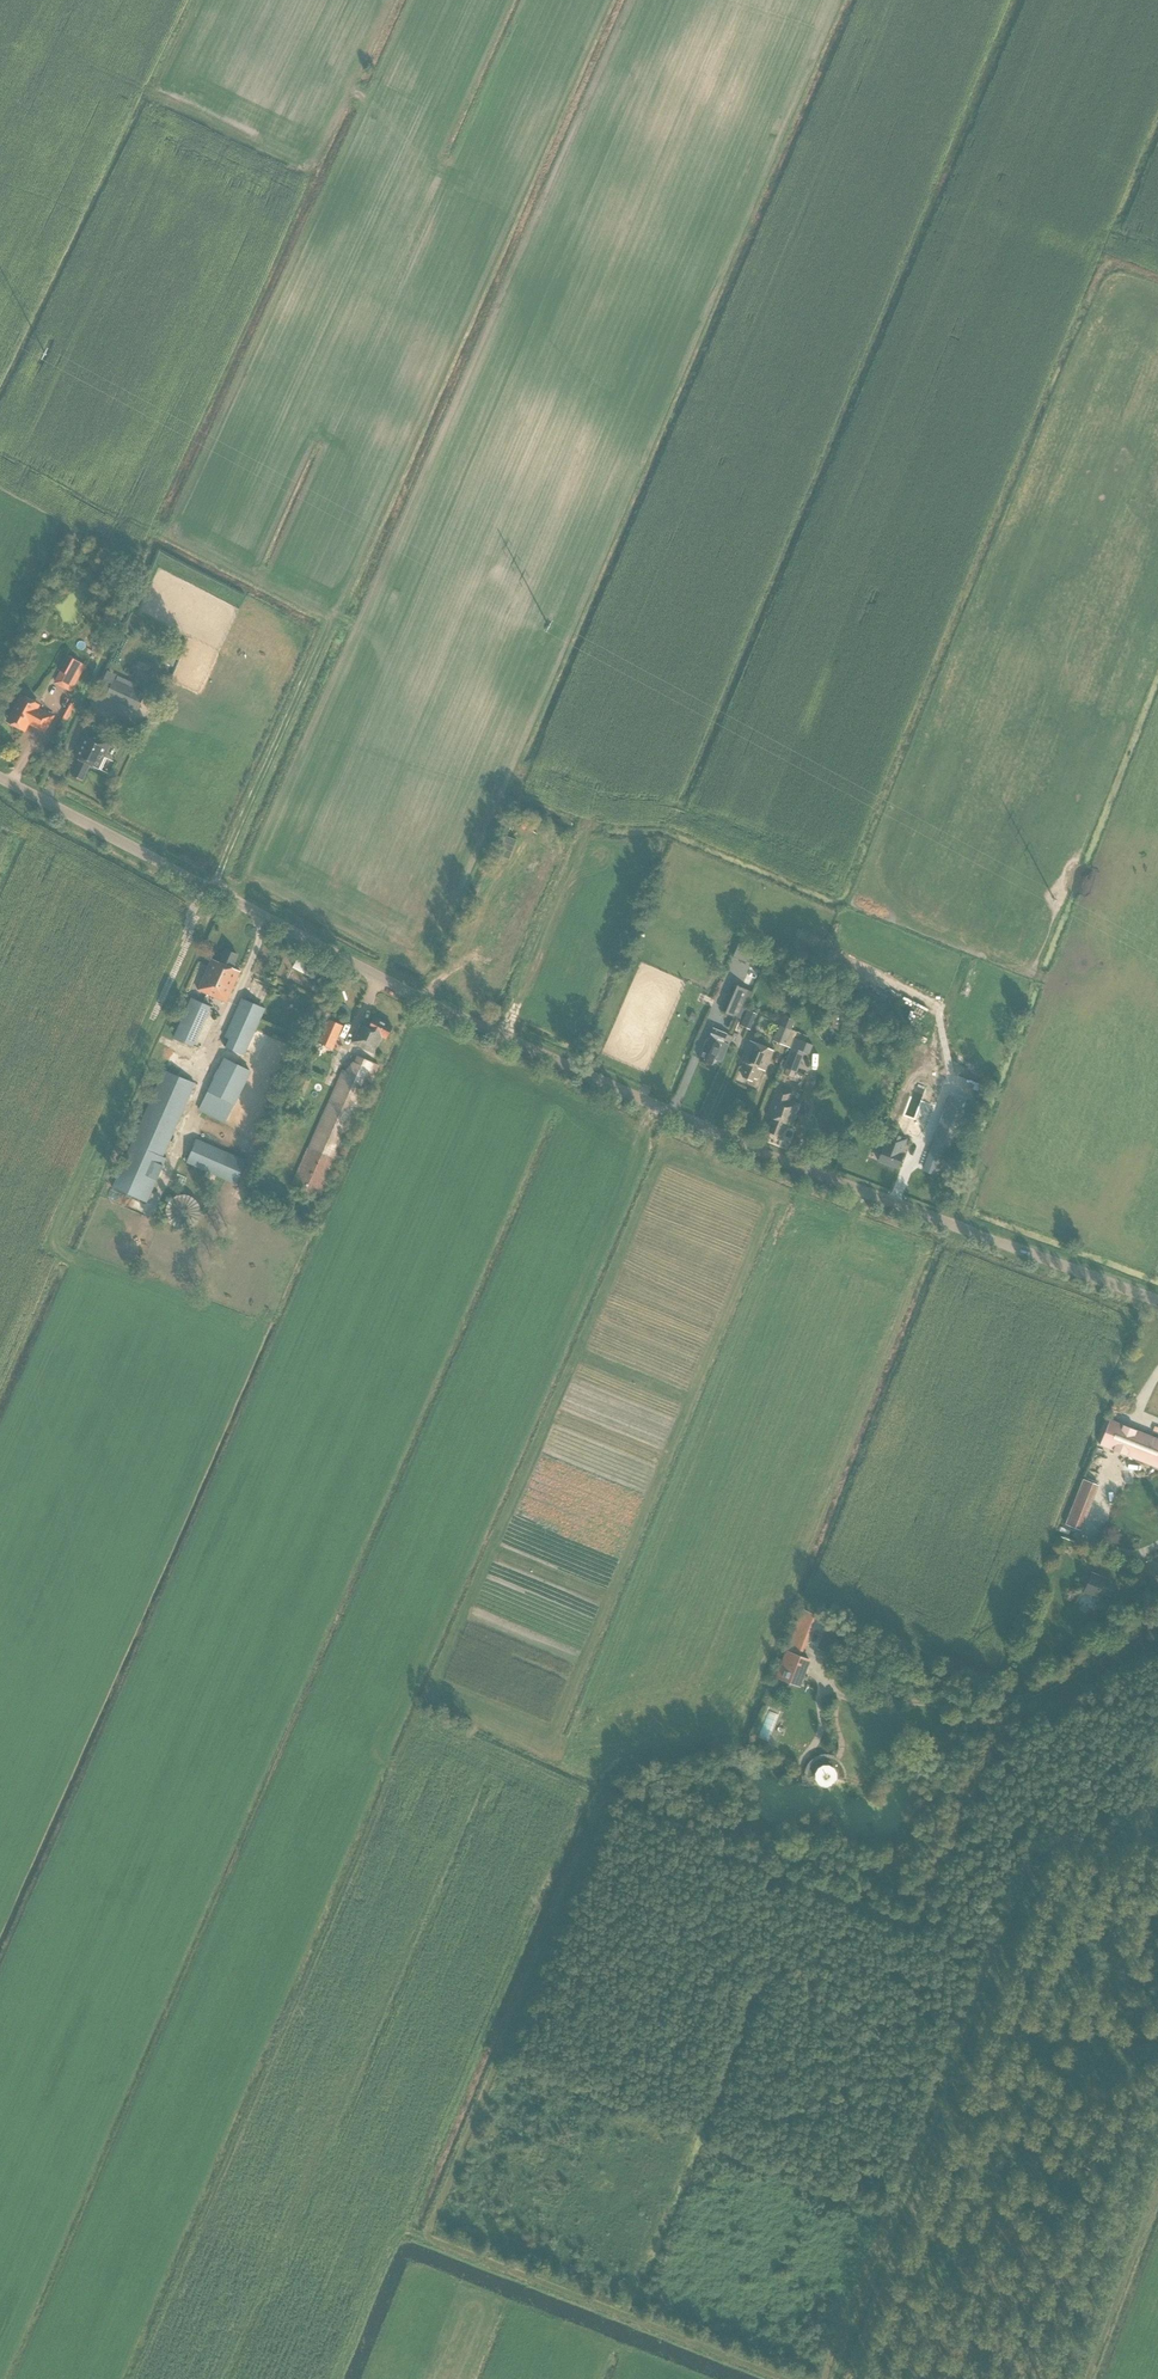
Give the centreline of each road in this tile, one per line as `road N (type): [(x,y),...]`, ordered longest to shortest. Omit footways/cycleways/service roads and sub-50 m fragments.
road 1 (unclassified): [(1157,1302),(771,1158),(371,979),(0,786)]
road 2 (track): [(1157,1620),(1016,1700),(881,1706),(826,1689)]

